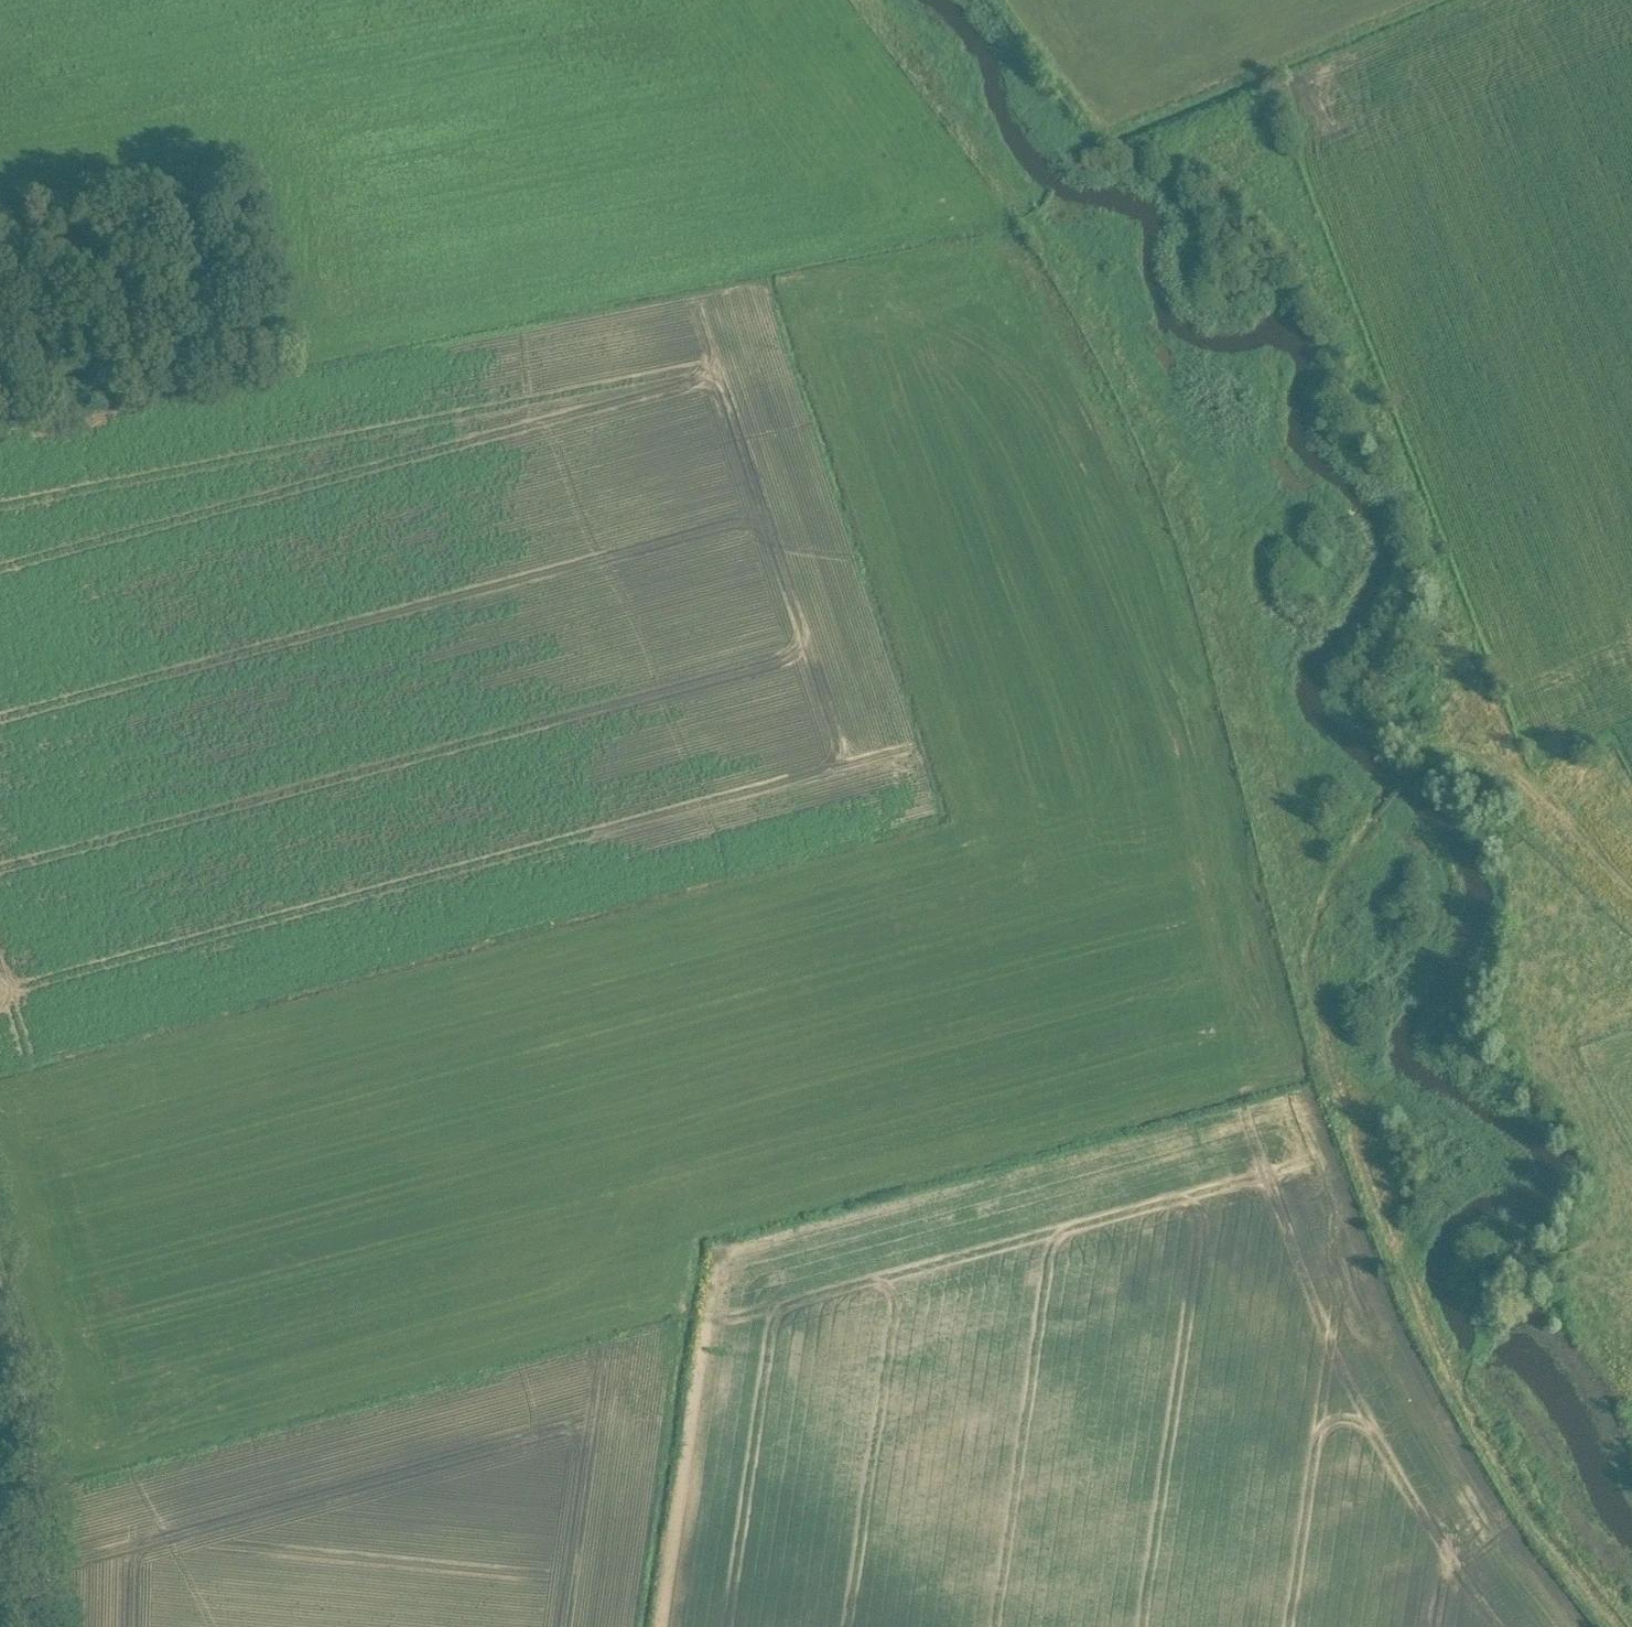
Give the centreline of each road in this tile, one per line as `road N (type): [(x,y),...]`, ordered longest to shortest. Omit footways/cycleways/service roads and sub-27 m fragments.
road 1 (track): [(32,1626),(32,1448),(0,1311)]

